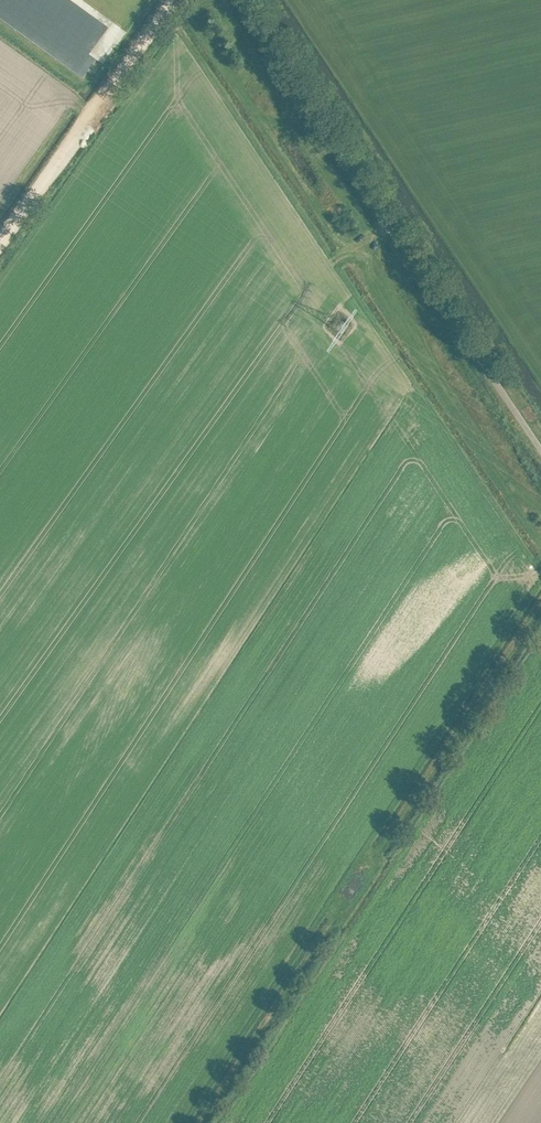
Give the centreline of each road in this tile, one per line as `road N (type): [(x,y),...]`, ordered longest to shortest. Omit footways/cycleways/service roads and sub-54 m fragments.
road 1 (unclassified): [(540,450),(243,0)]
road 2 (unclassified): [(0,241),(172,0)]

